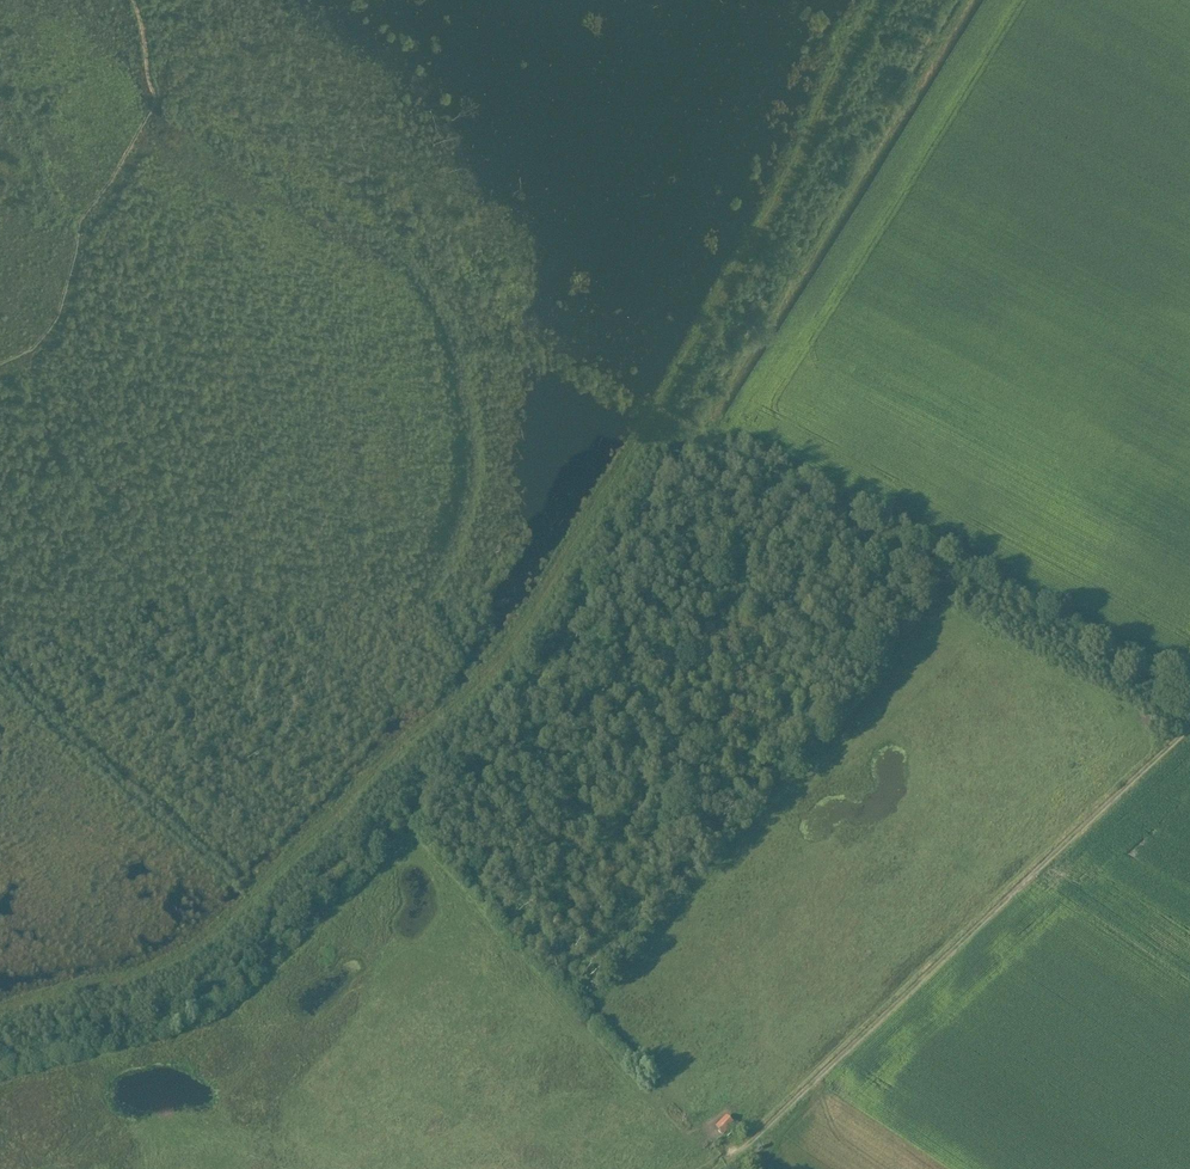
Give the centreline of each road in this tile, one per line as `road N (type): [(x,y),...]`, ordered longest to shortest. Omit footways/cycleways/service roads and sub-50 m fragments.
road 1 (track): [(717,1168),(1189,723)]

